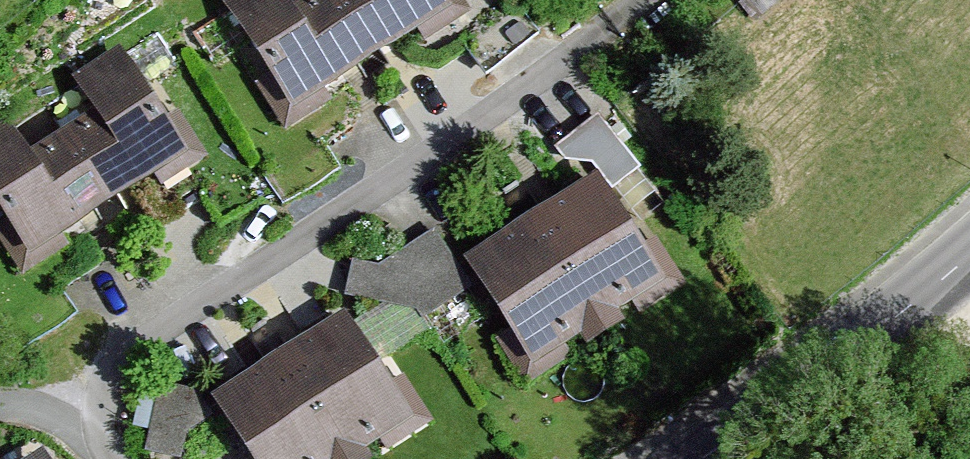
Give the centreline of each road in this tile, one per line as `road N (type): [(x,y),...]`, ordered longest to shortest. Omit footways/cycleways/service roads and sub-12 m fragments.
road 1 (residential): [(89,431),(99,388),(126,355),(573,53)]
road 2 (tertiary): [(699,458),(857,350),(969,254)]

